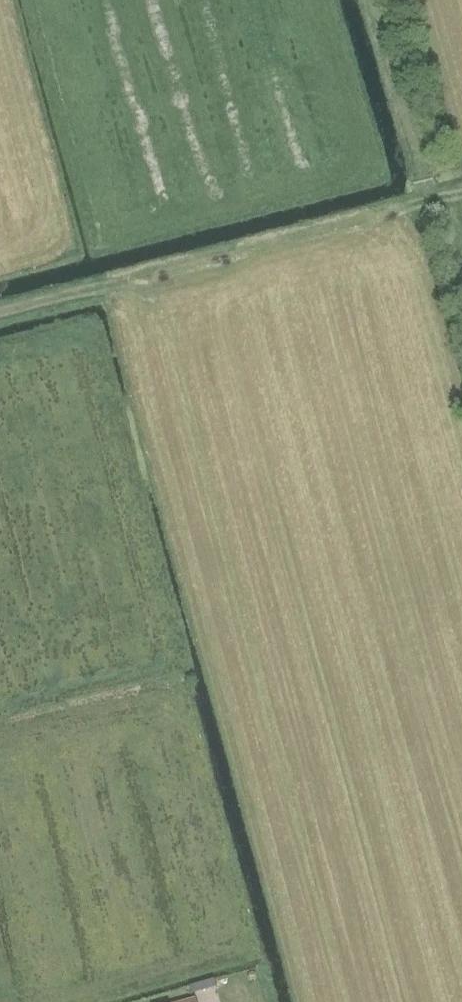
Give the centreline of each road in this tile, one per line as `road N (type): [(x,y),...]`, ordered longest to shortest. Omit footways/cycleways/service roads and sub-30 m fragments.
road 1 (track): [(461,194),(0,310)]

